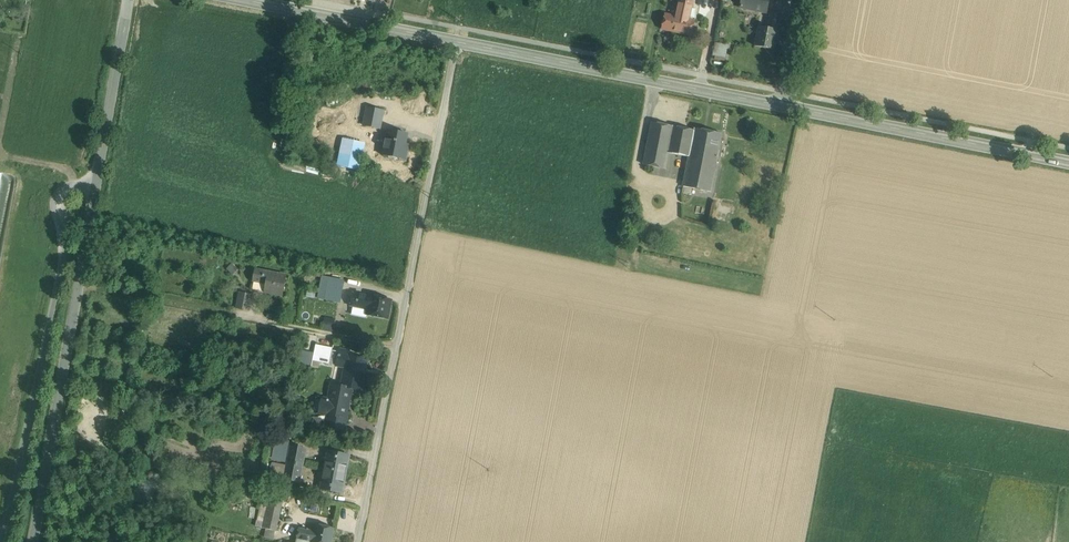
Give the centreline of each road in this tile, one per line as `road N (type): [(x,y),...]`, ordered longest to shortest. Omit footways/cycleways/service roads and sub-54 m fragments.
road 1 (tertiary): [(457,39),(1068,162)]
road 2 (unclassified): [(128,0),(33,541)]
road 3 (residential): [(457,39),(357,541)]
road 4 (tertiary): [(244,0),(457,39)]

